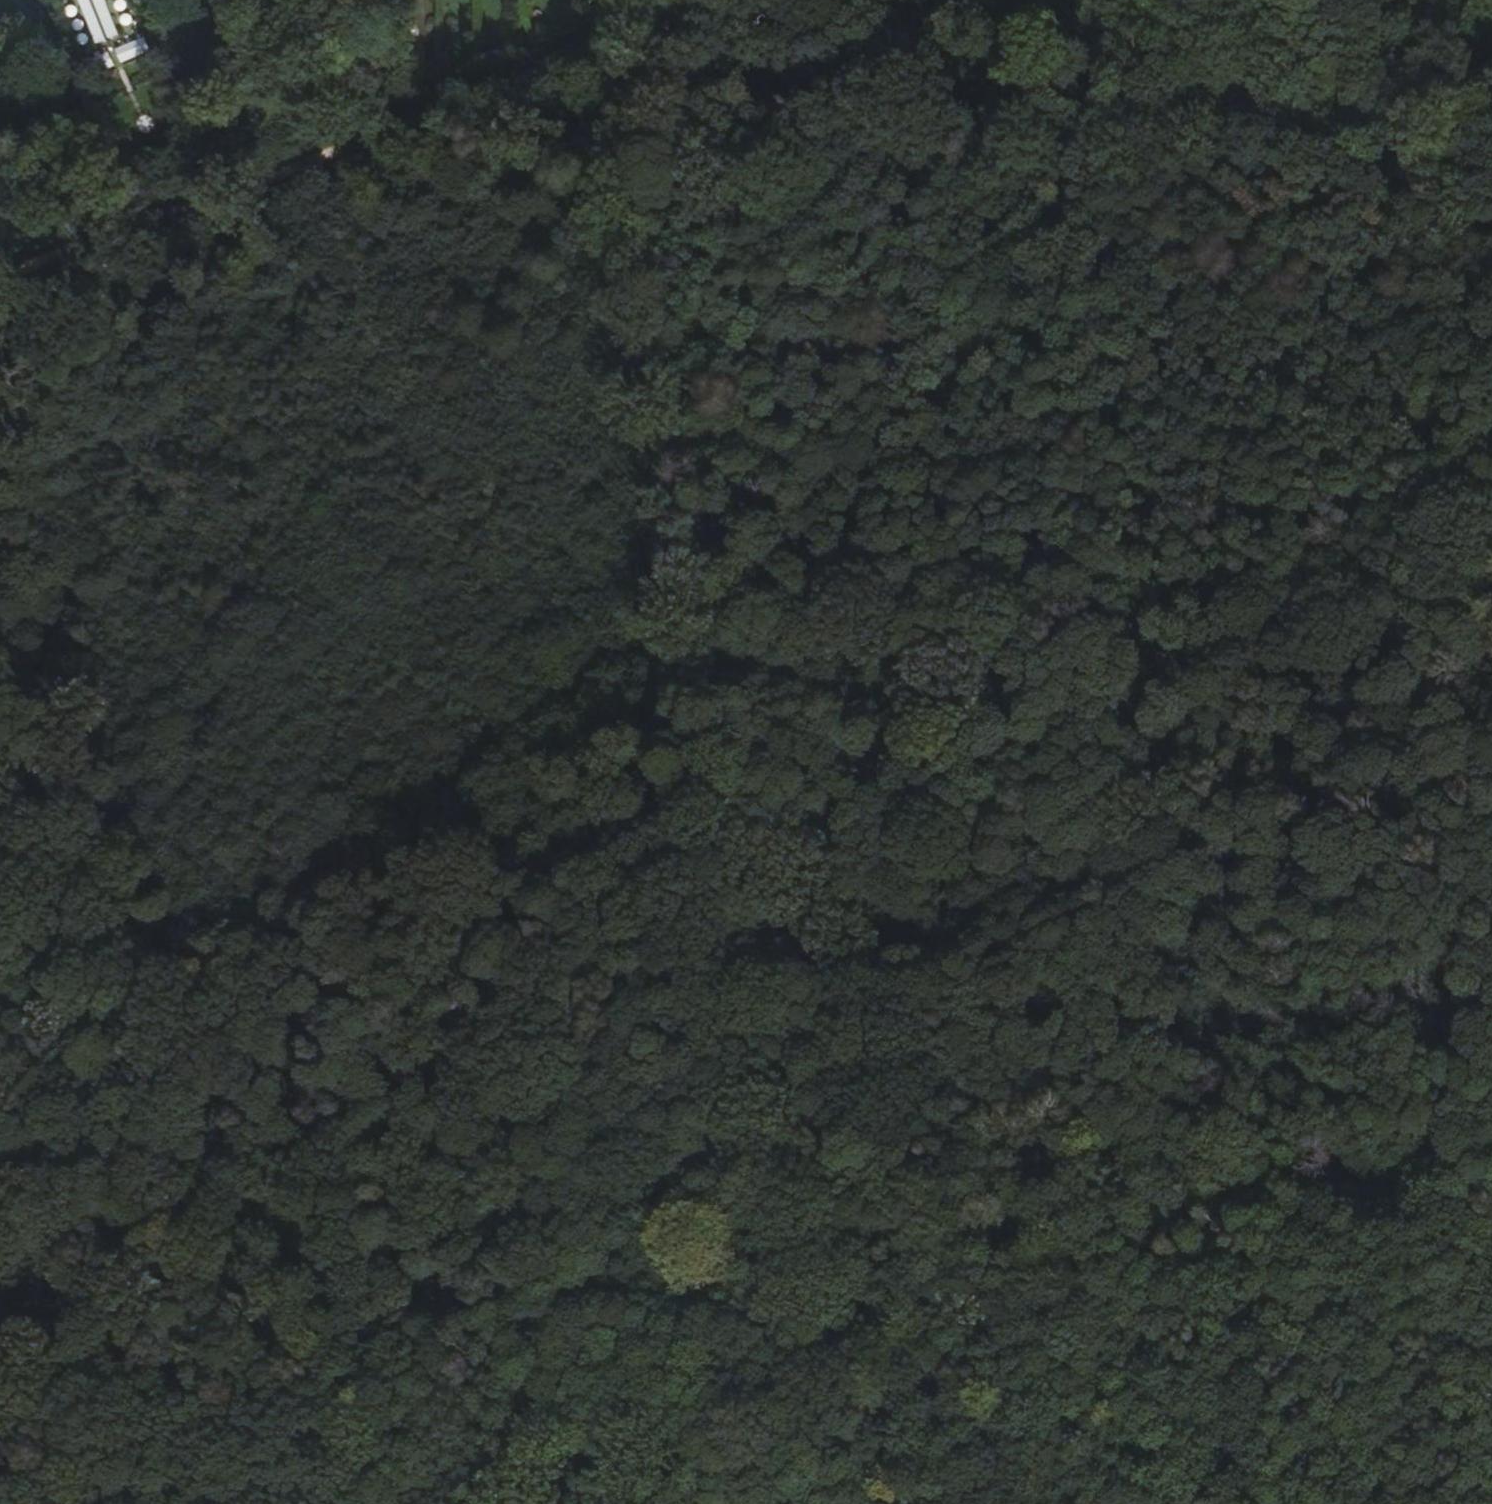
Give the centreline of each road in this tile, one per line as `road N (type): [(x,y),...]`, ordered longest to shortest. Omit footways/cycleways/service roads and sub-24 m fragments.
road 1 (track): [(622,43),(827,1190)]
road 2 (track): [(0,286),(19,267),(622,43)]
road 3 (track): [(872,0),(1347,113),(1491,179)]
road 4 (track): [(827,1190),(924,1159),(1071,1143),(1430,1191)]
road 5 (track): [(402,1476),(607,1300),(720,1223),(827,1190)]
road 6 (track): [(827,1190),(872,1503)]
road 7 (track): [(622,43),(781,0)]

